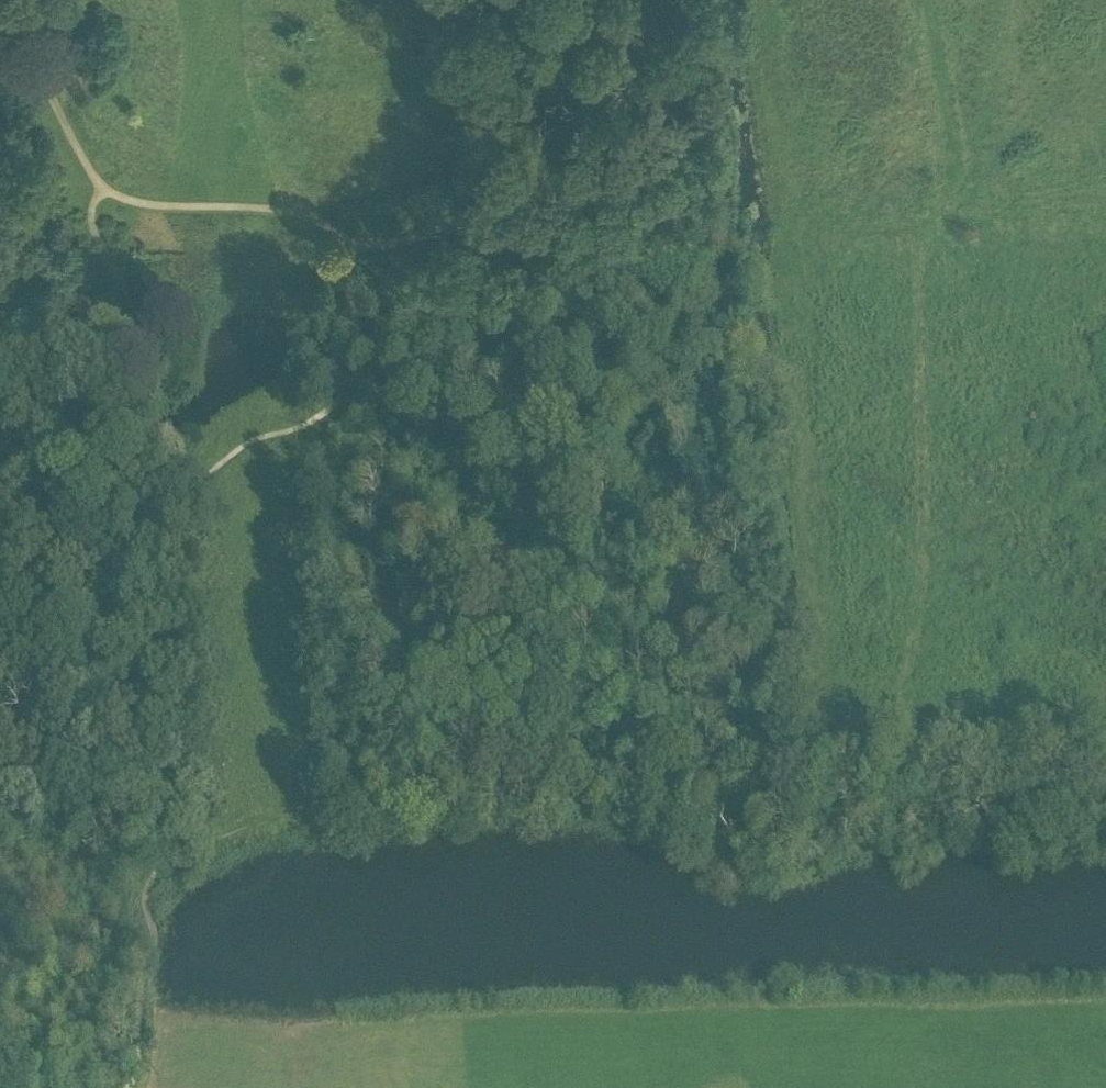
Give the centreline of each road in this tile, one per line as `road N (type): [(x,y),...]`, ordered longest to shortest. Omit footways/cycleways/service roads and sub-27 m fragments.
road 1 (track): [(928,0),(961,192),(919,258),(921,607),(870,777)]
road 2 (track): [(379,805),(813,784),(1105,747)]

